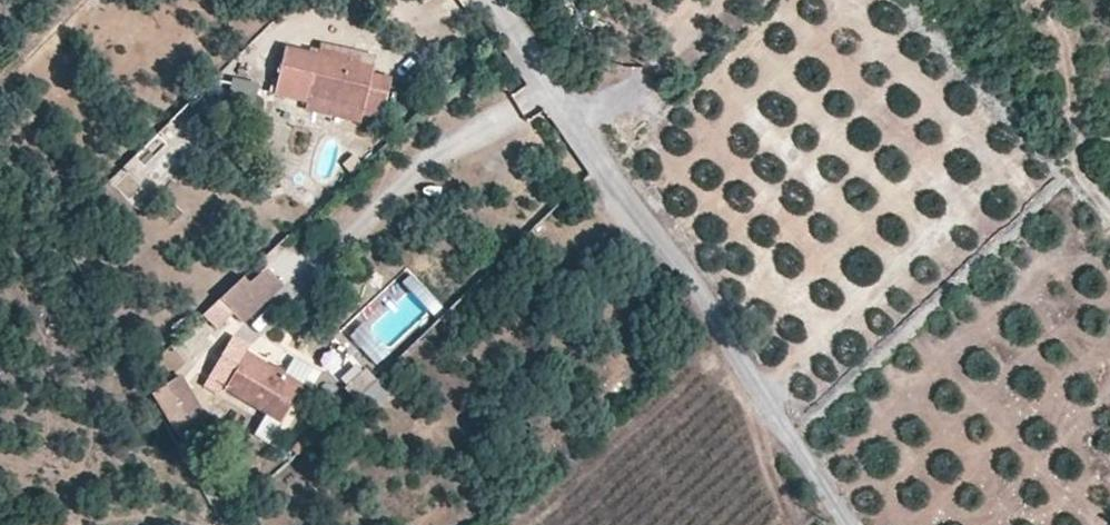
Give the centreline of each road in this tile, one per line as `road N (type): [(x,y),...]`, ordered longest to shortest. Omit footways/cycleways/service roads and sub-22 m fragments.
road 1 (unclassified): [(845,524),(505,0)]

